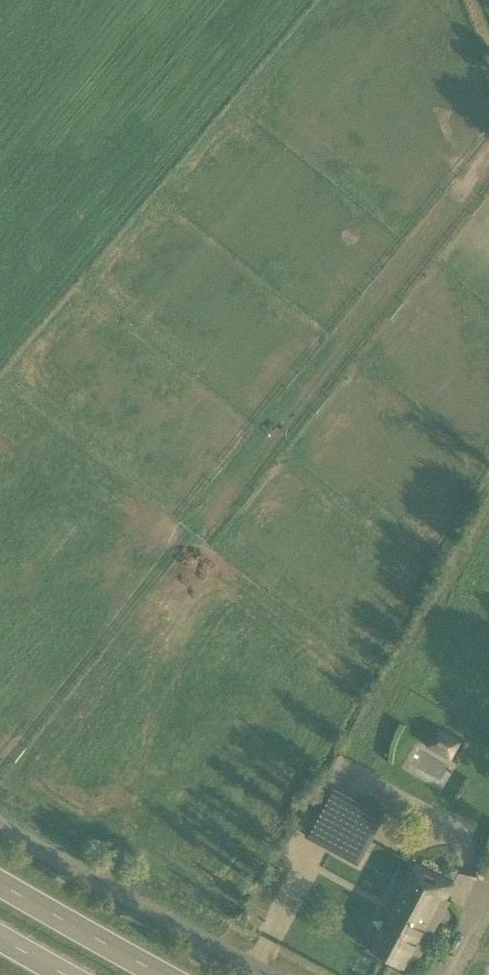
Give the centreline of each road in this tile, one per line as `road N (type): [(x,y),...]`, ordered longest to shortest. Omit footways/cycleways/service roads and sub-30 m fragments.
road 1 (unclassified): [(279,974),(0,819)]
road 2 (primary): [(165,974),(0,882)]

